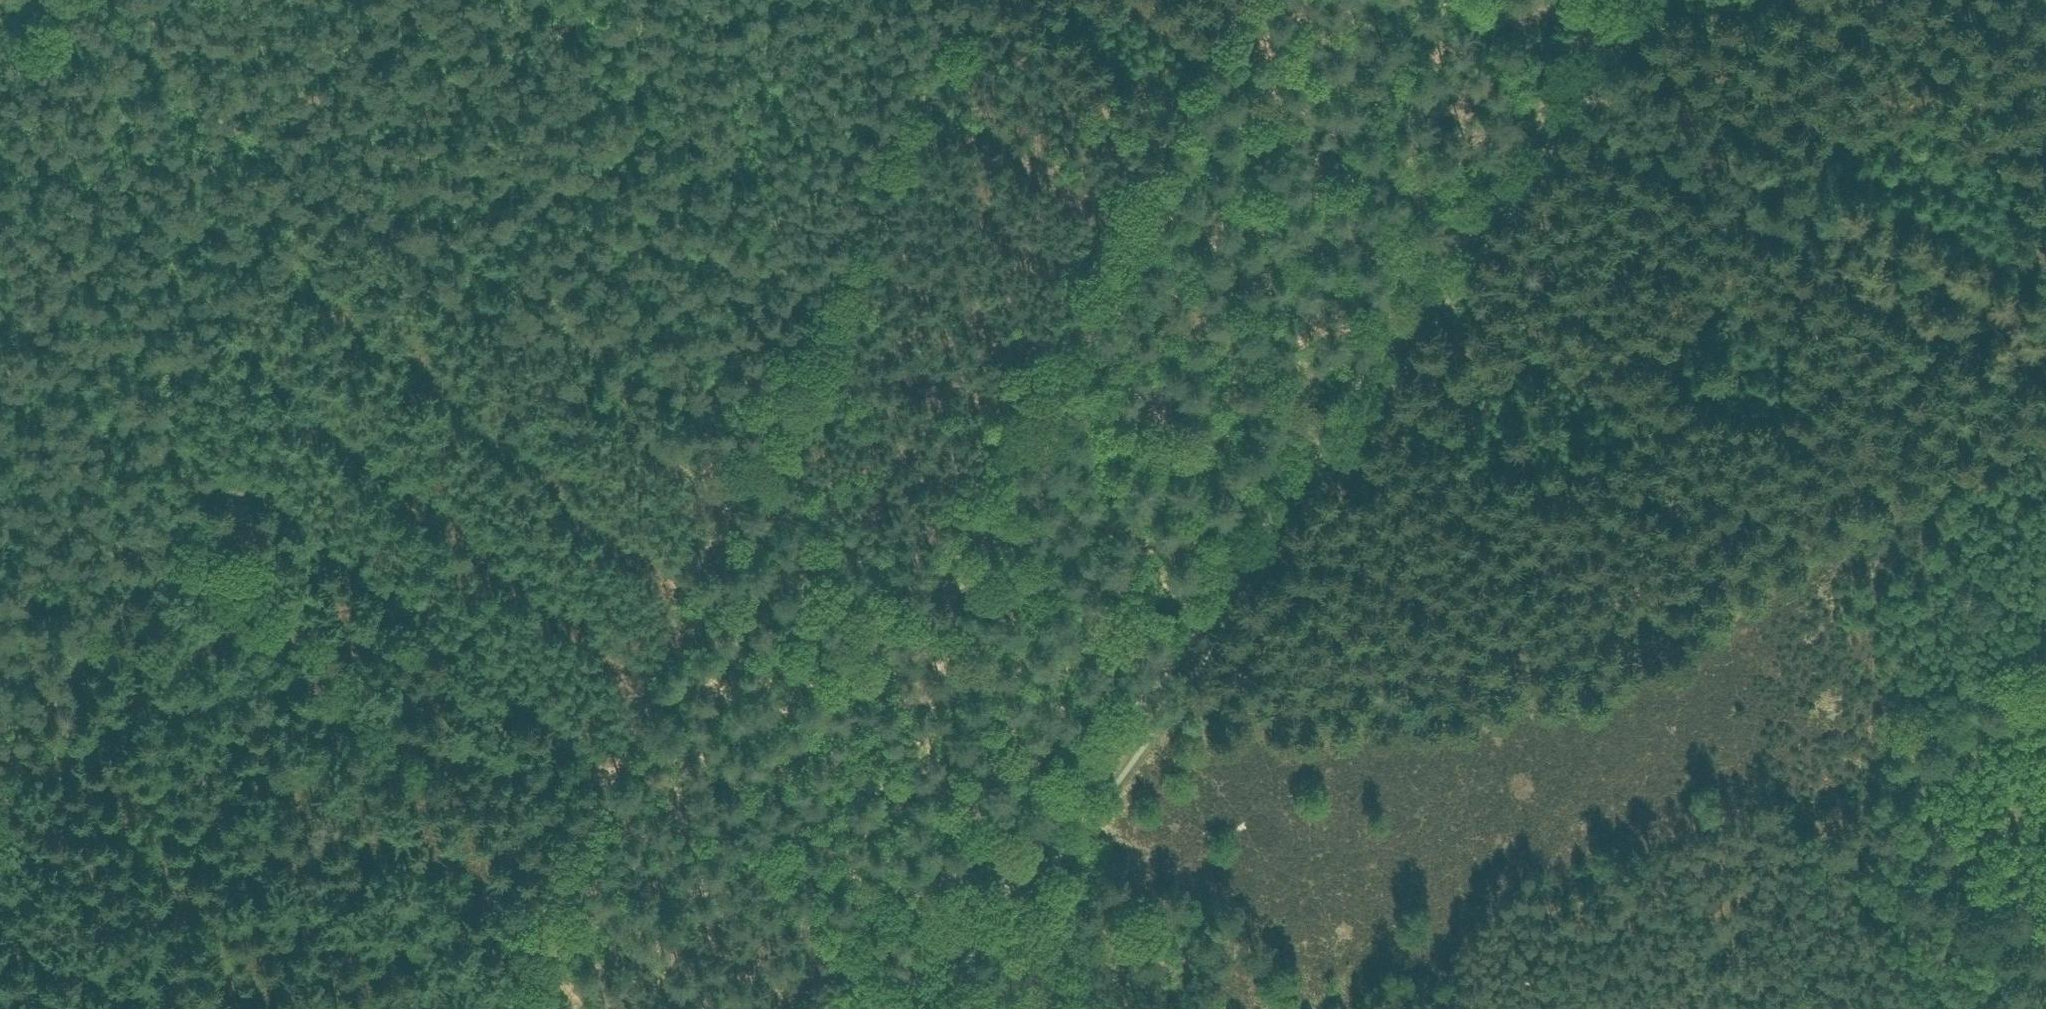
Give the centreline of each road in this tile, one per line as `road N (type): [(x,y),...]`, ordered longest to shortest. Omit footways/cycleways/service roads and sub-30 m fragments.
road 1 (track): [(0,757),(226,487),(602,772),(979,0)]
road 2 (track): [(1639,0),(1597,42),(1116,738),(996,892),(880,1008)]

